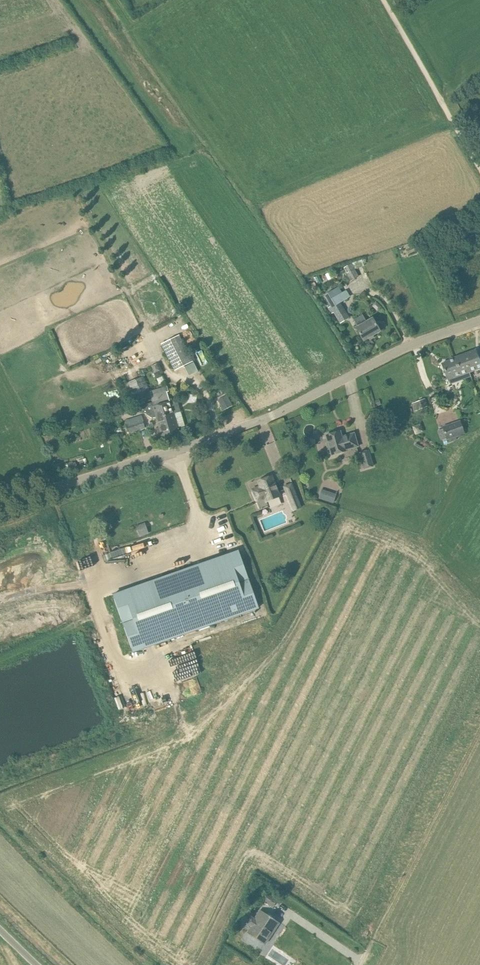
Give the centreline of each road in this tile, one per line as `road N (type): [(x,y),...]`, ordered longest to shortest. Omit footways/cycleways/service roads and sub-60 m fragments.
road 1 (unclassified): [(479,322),(409,345),(232,431),(0,504)]
road 2 (track): [(479,174),(381,0)]

